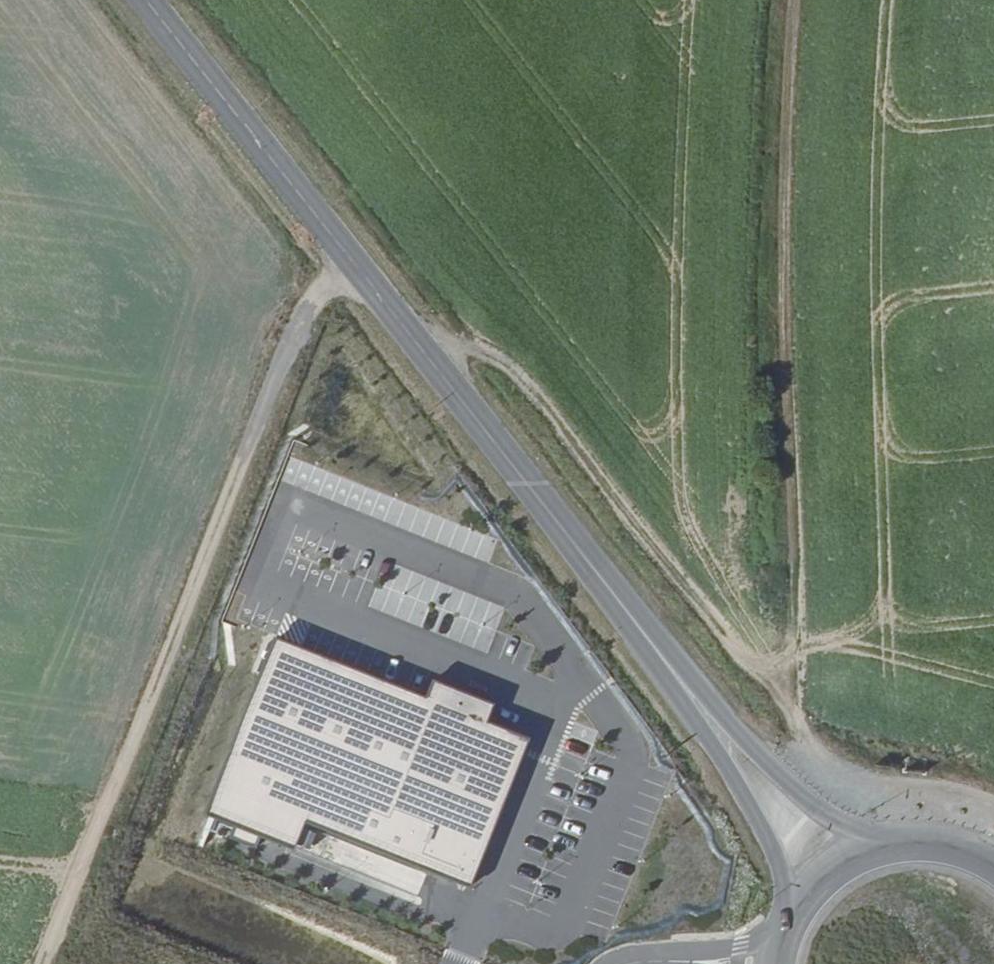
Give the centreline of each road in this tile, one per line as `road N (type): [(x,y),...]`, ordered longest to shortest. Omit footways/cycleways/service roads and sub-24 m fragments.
road 1 (track): [(791,0),(782,683),(812,744),(873,795),(961,806),(993,819)]
road 2 (secondary): [(629,607),(341,260),(139,0)]
road 3 (track): [(341,260),(295,296),(30,963)]
road 4 (secondary): [(629,607),(780,862),(793,910)]
road 5 (secondary): [(871,844),(756,752),(629,607)]
road 6 (secondary): [(993,860),(958,843),(914,837),(871,844)]

